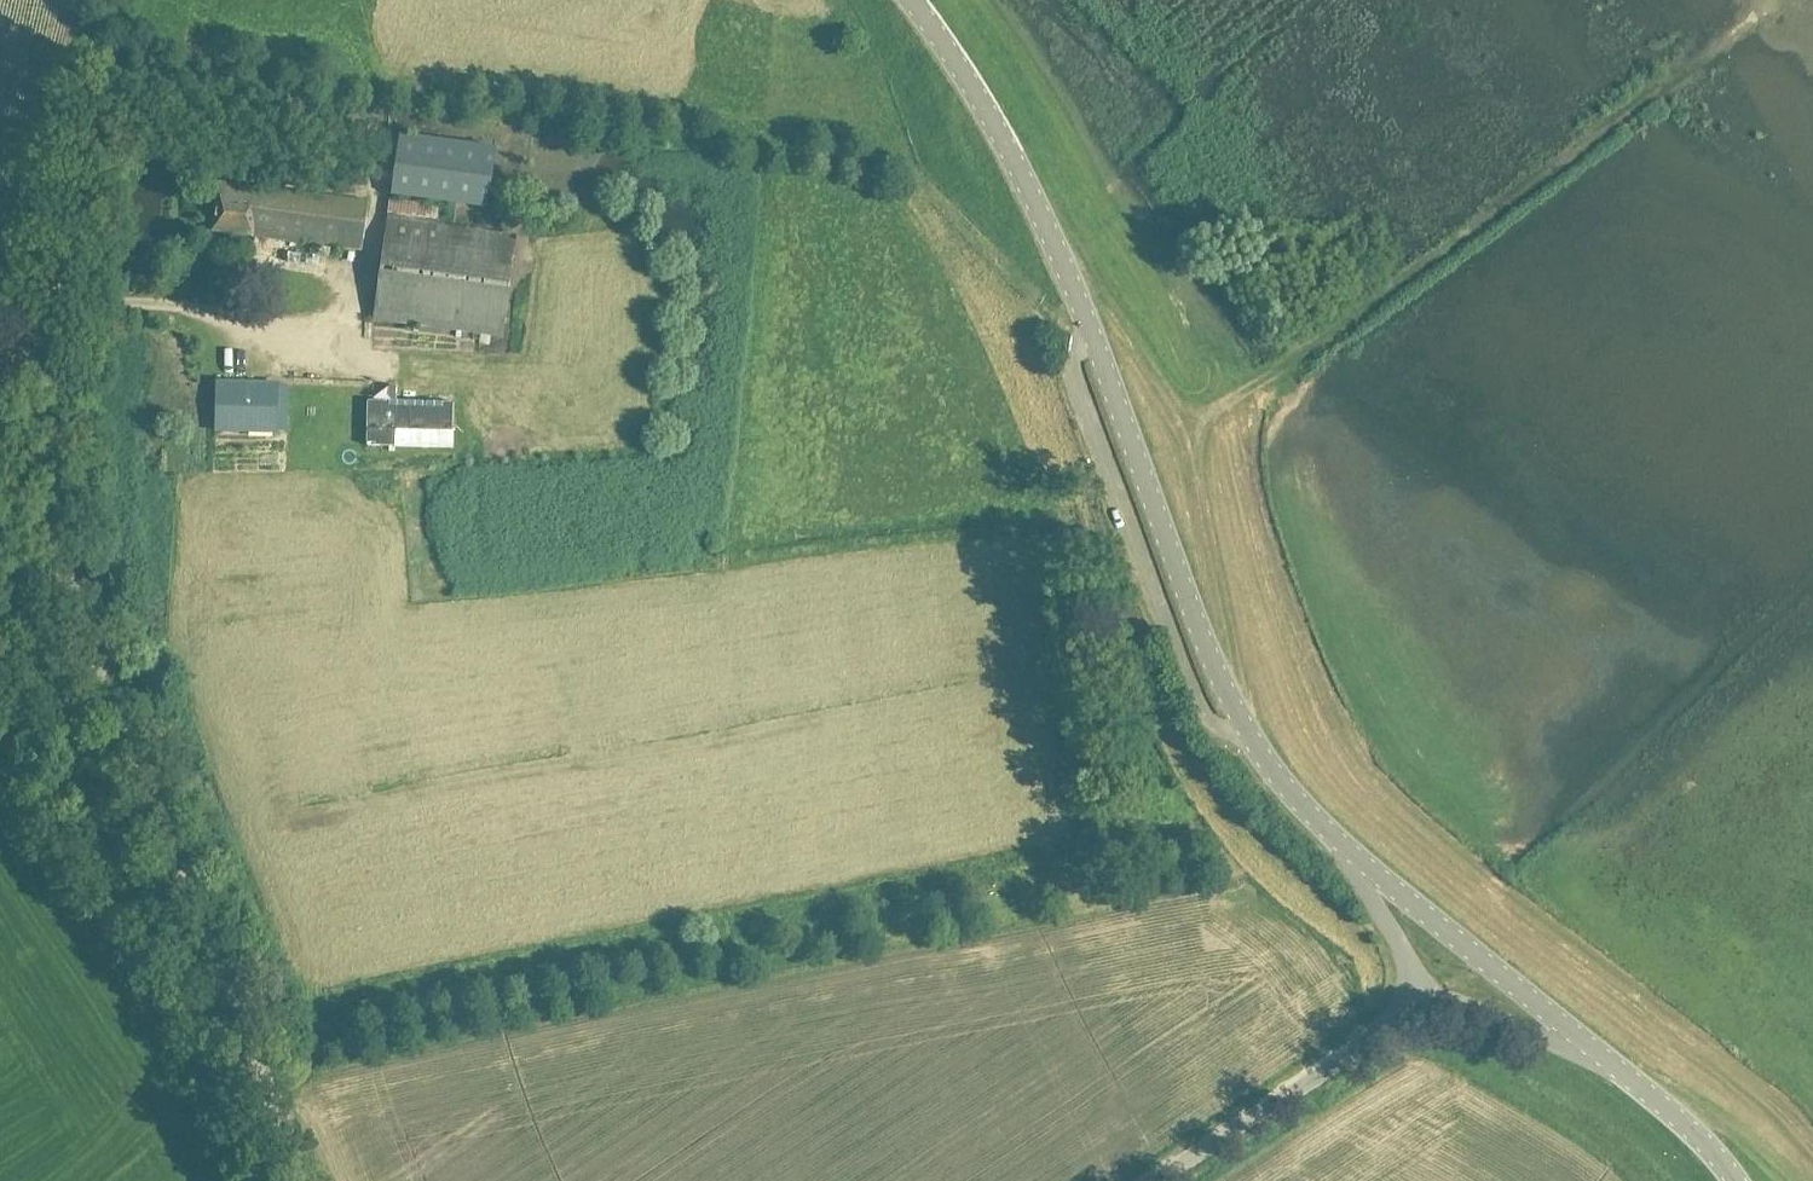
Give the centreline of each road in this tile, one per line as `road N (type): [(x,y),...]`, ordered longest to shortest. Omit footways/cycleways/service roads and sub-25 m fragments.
road 1 (tertiary): [(1357,854),(1257,748),(1222,687),(1042,219),(975,83),(912,0)]
road 2 (unclassified): [(305,1180),(61,553),(36,345),(0,345)]
road 3 (unclassified): [(1152,1180),(1432,997)]
road 4 (tertiary): [(1591,1047),(1357,854)]
road 5 (tertiary): [(1739,1180),(1721,1153),(1591,1047)]
road 6 (unclassified): [(1591,1047),(1432,997)]
road 7 (unclassified): [(1432,997),(1365,885),(1357,854)]

